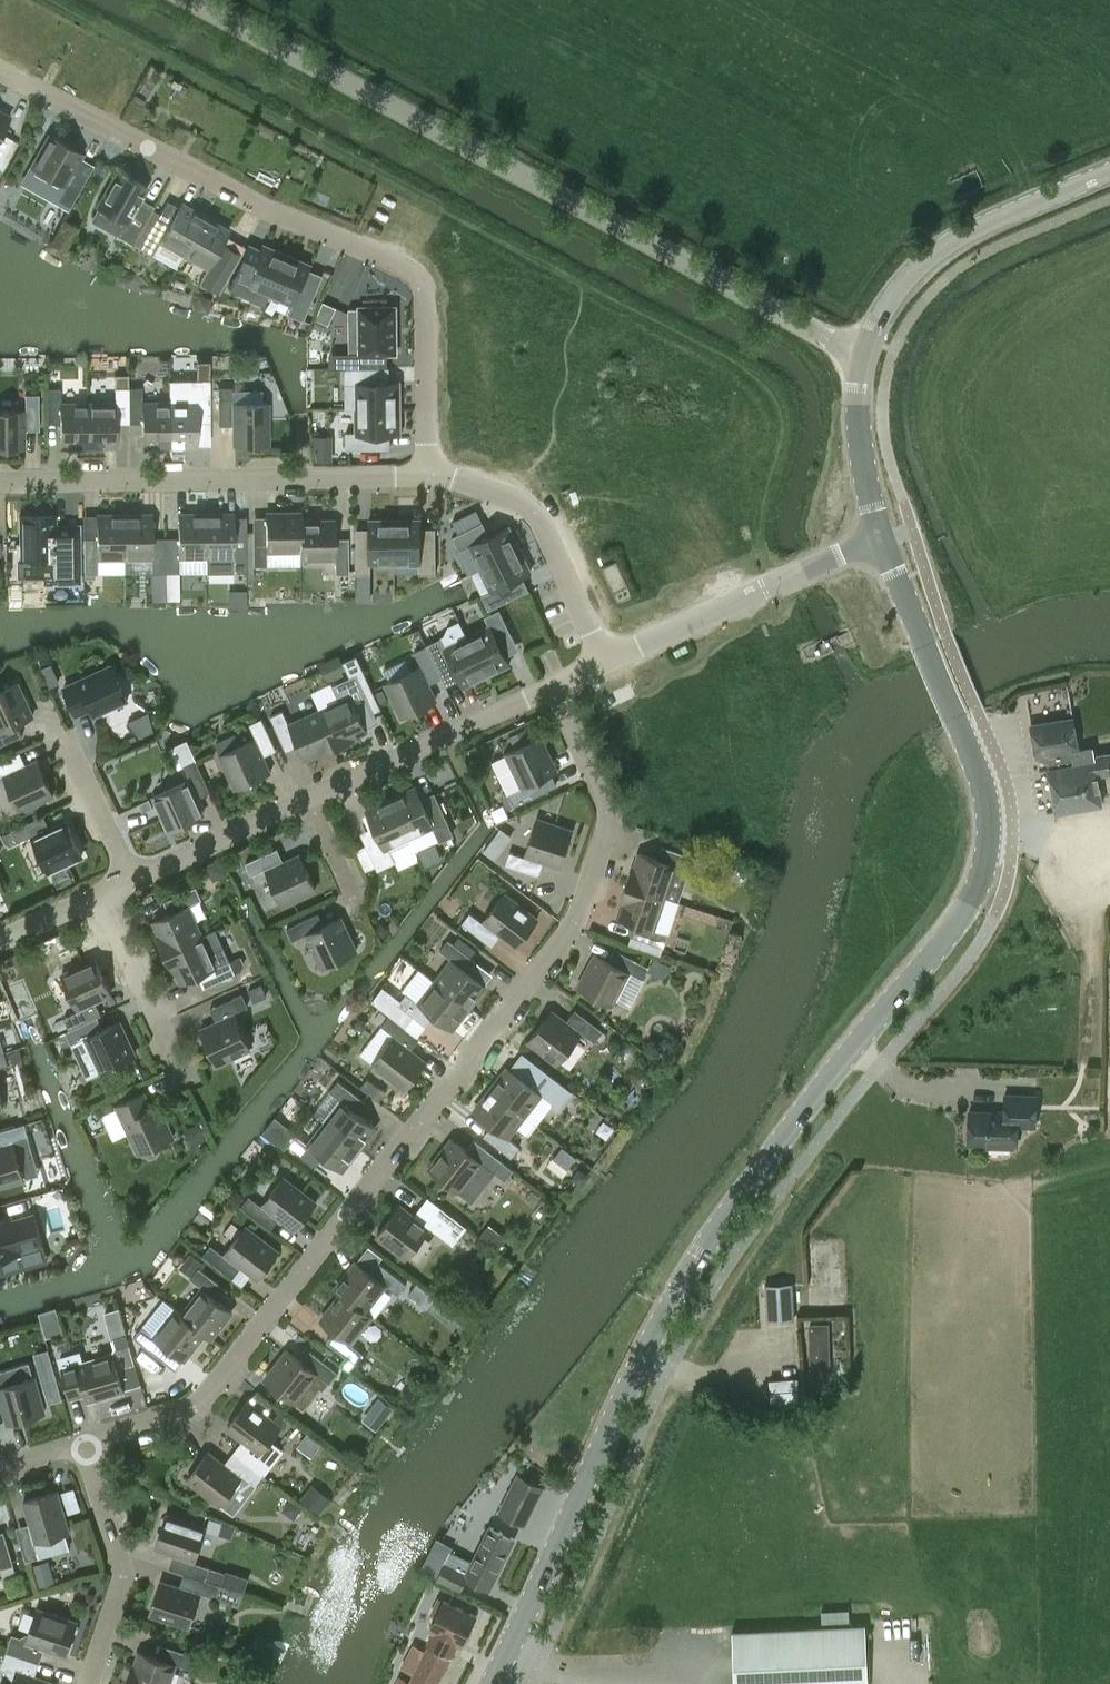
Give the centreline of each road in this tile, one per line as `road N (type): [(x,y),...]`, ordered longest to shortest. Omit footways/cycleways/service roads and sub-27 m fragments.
road 1 (tertiary): [(963,716),(990,819),(985,867),(965,911),(740,1192),(624,1399),(495,1683)]
road 2 (residential): [(84,1443),(187,1413),(207,1398),(578,910),(616,819),(549,690)]
road 3 (unclassified): [(861,354),(186,0)]
road 4 (residential): [(425,479),(423,300),(410,276),(0,74)]
road 5 (residential): [(549,690),(139,879)]
road 6 (residential): [(425,479),(0,483)]
road 7 (tertiary): [(861,354),(906,275),(991,221),(1109,172)]
road 8 (residential): [(884,530),(610,660)]
road 9 (residential): [(610,660),(544,529),(505,494),(472,480),(425,479)]
road 10 (residential): [(90,1683),(123,1588),(119,1546),(84,1443)]
road 11 (tertiary): [(963,716),(884,530)]
road 12 (tertiary): [(884,530),(857,430),(861,354)]
road 13 (residential): [(167,1041),(103,894)]
road 14 (residential): [(139,879),(68,743)]

